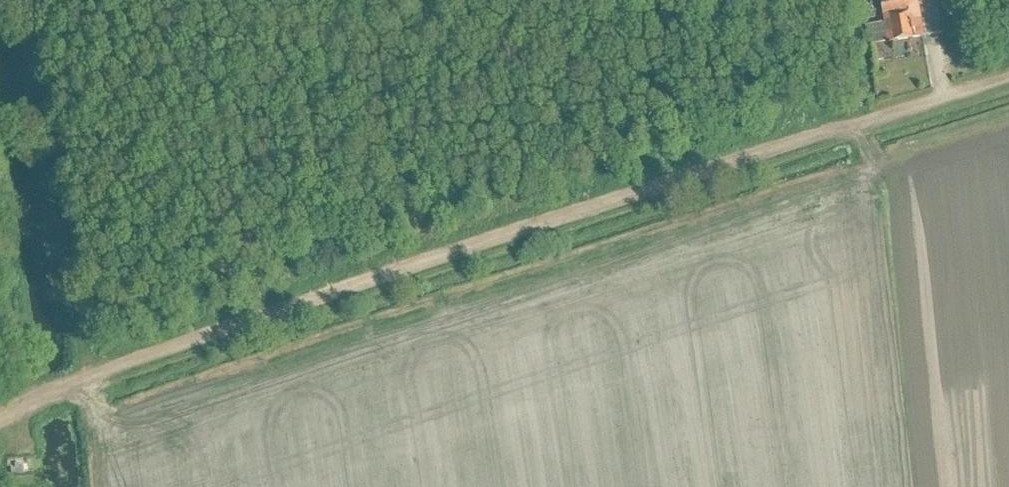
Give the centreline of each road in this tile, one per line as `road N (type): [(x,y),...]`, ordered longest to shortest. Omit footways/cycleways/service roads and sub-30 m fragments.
road 1 (track): [(64,390),(555,221),(1008,81)]
road 2 (track): [(0,241),(23,406)]

